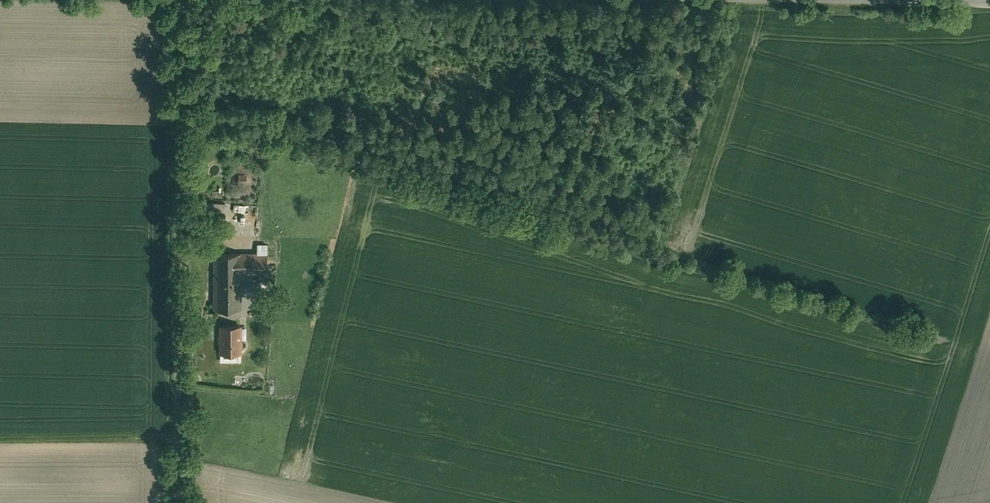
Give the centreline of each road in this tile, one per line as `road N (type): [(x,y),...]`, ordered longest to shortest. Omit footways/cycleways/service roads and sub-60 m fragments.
road 1 (unclassified): [(177,0),(177,502)]

